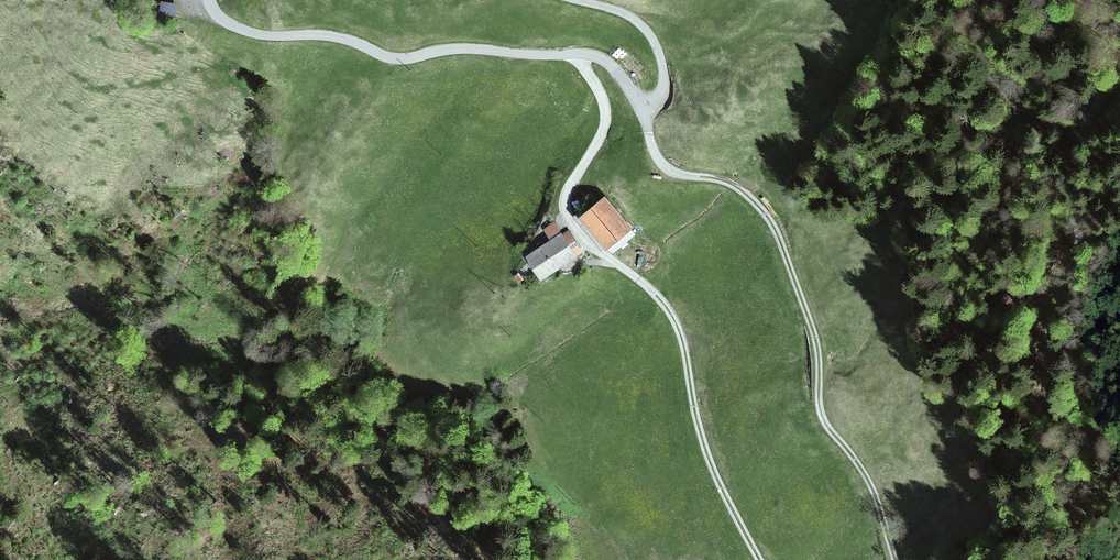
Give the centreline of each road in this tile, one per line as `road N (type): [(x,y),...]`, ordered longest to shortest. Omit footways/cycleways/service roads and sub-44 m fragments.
road 1 (residential): [(359,44),(400,59),(470,48),(599,57),(631,90),(661,164),(733,185),(757,205),(777,236),(816,344),(820,412),(873,490),(895,559)]
road 2 (track): [(760,559),(708,460),(677,323),(655,293),(592,249),(568,217),(571,183),(606,123),(601,93),(577,54)]
road 3 (track): [(579,0),(624,13),(655,43),(662,88),(642,110)]
road 4 (unclassified): [(359,44),(251,33),(217,14),(210,0)]

